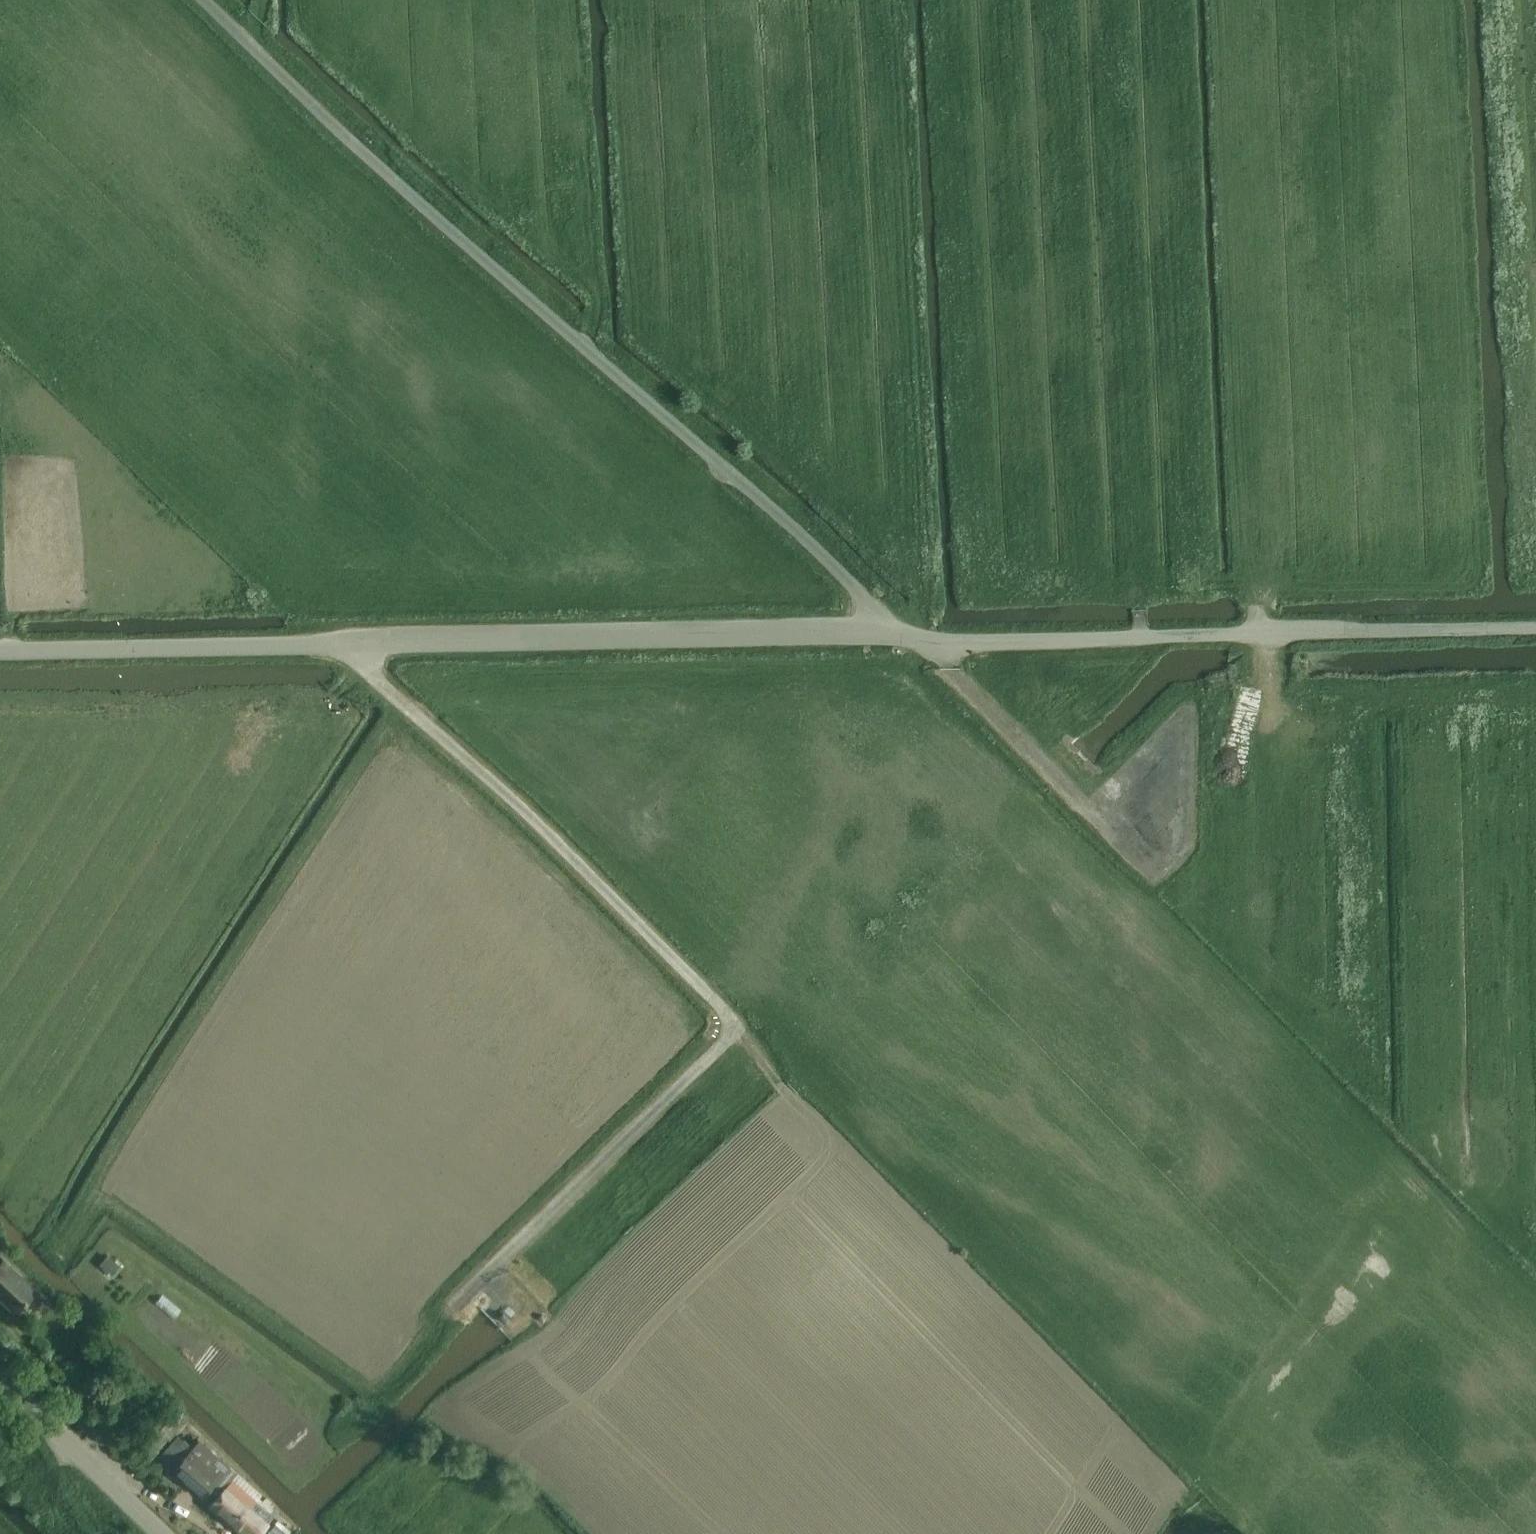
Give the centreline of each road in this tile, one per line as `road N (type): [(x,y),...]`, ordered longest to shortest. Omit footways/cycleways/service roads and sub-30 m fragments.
road 1 (unclassified): [(0,653),(1535,629)]
road 2 (tertiary): [(0,1375),(161,1533)]

